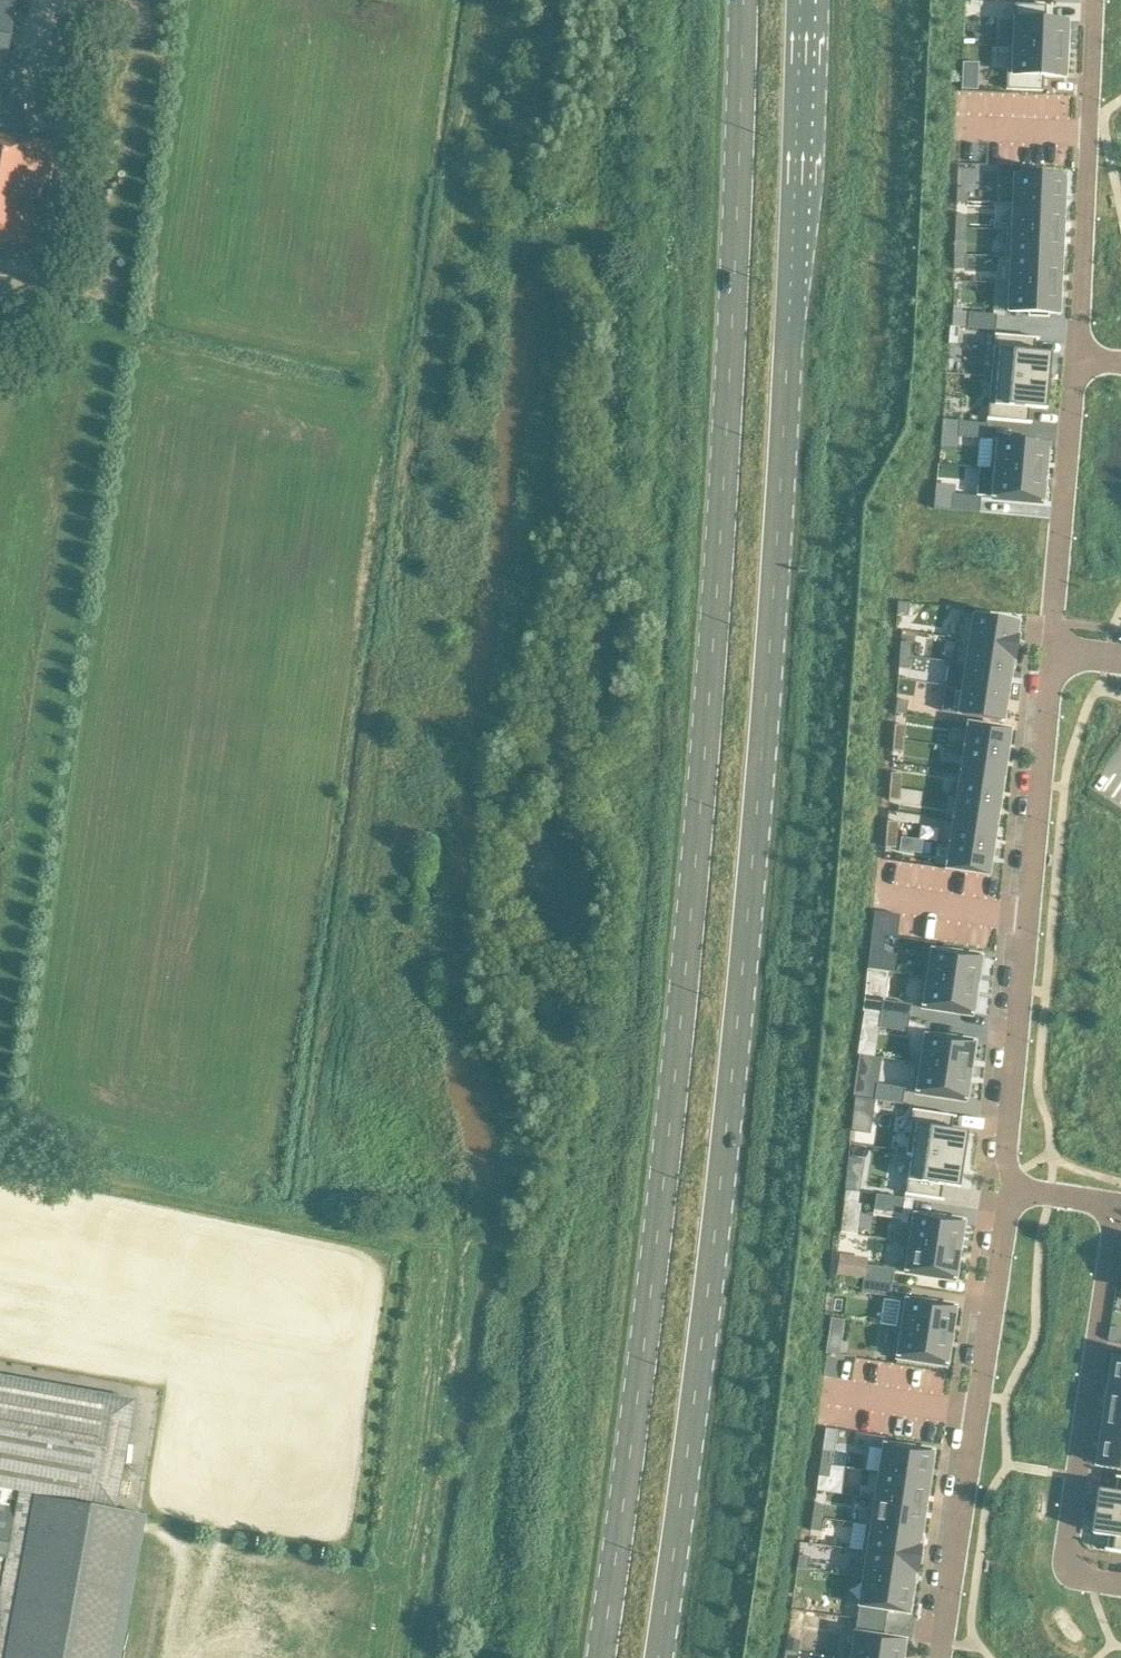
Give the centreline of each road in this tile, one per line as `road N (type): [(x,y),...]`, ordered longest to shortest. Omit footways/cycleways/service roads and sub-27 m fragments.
road 1 (primary): [(656,1657),(714,1234),(776,614),(807,0)]
road 2 (primary): [(741,0),(718,598),(656,1247),(599,1657)]
road 3 (residential): [(1010,1169),(1052,655)]
road 4 (residential): [(1008,1185),(937,1657)]
road 5 (residential): [(1116,1202),(1066,1550),(1078,1574),(1120,1581)]
road 6 (residential): [(1075,358),(1098,0)]
road 7 (residential): [(1052,655),(1075,358)]

